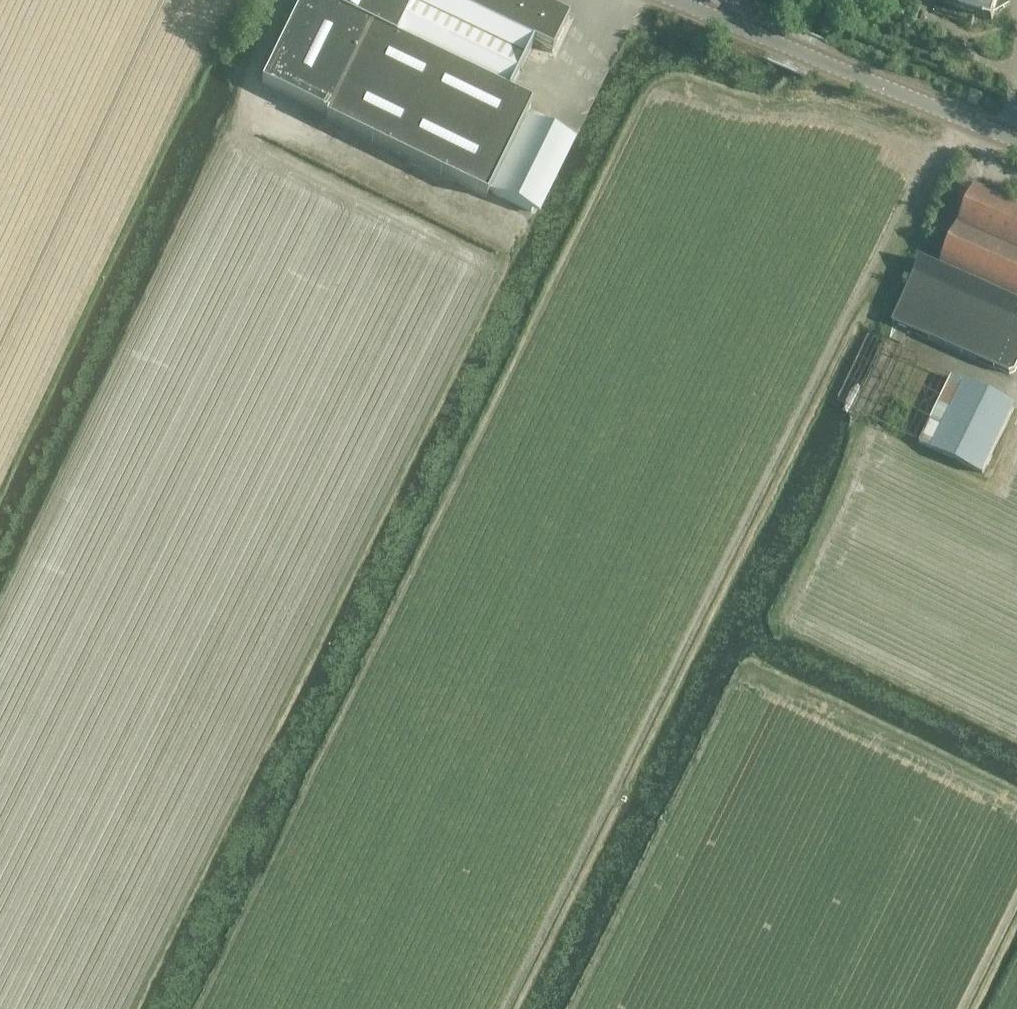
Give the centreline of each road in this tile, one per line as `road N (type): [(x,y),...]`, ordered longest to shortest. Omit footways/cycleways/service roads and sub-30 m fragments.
road 1 (unclassified): [(1016,140),(679,0)]

